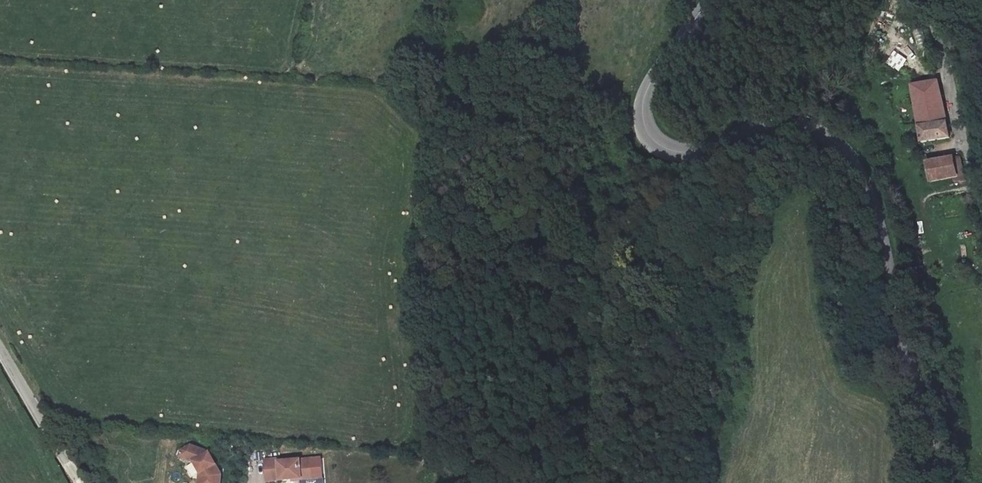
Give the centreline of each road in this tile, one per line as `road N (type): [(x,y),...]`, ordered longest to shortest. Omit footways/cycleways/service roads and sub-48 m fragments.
road 1 (unclassified): [(709,0),(649,87),(643,124),(652,141),(671,151),(700,151),(794,123),(818,129),(848,153),(881,225),(897,321),(933,439),(935,482)]
road 2 (track): [(922,0),(975,179)]
road 3 (unclassified): [(78,482),(0,351)]

